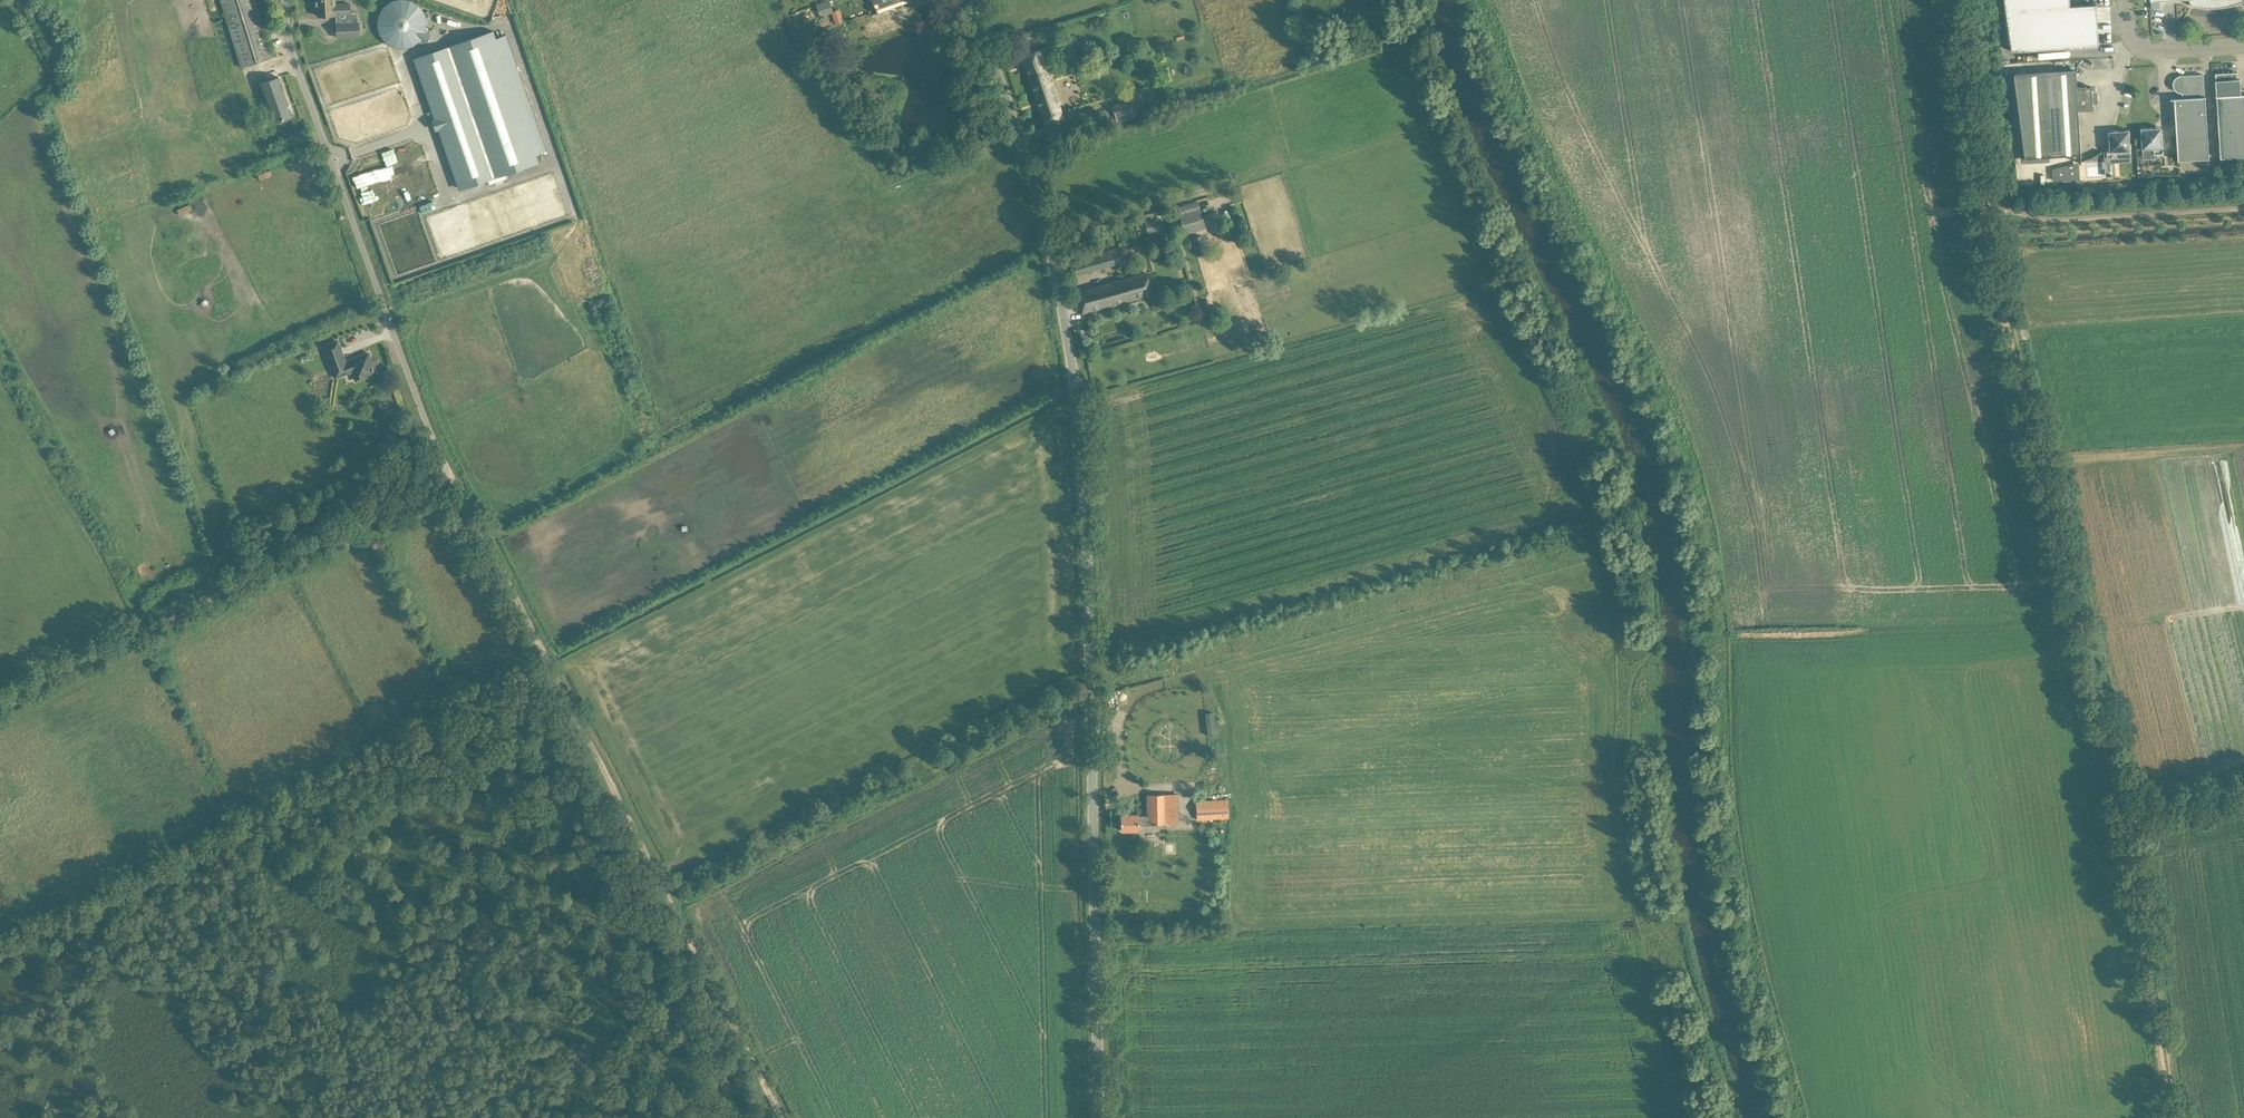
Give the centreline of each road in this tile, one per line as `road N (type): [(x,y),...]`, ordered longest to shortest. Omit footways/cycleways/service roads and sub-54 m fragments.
road 1 (track): [(780,1117),(451,476),(0,704)]
road 2 (track): [(1955,0),(1990,249),(2127,812),(2172,1117)]
road 3 (unclassified): [(1100,1117),(1076,392),(1035,188),(972,0)]
road 4 (residential): [(285,0),(296,63),(437,447)]
road 5 (track): [(1218,193),(1047,235)]
road 6 (unclassified): [(2243,46),(2145,50),(2128,22),(2126,0)]

